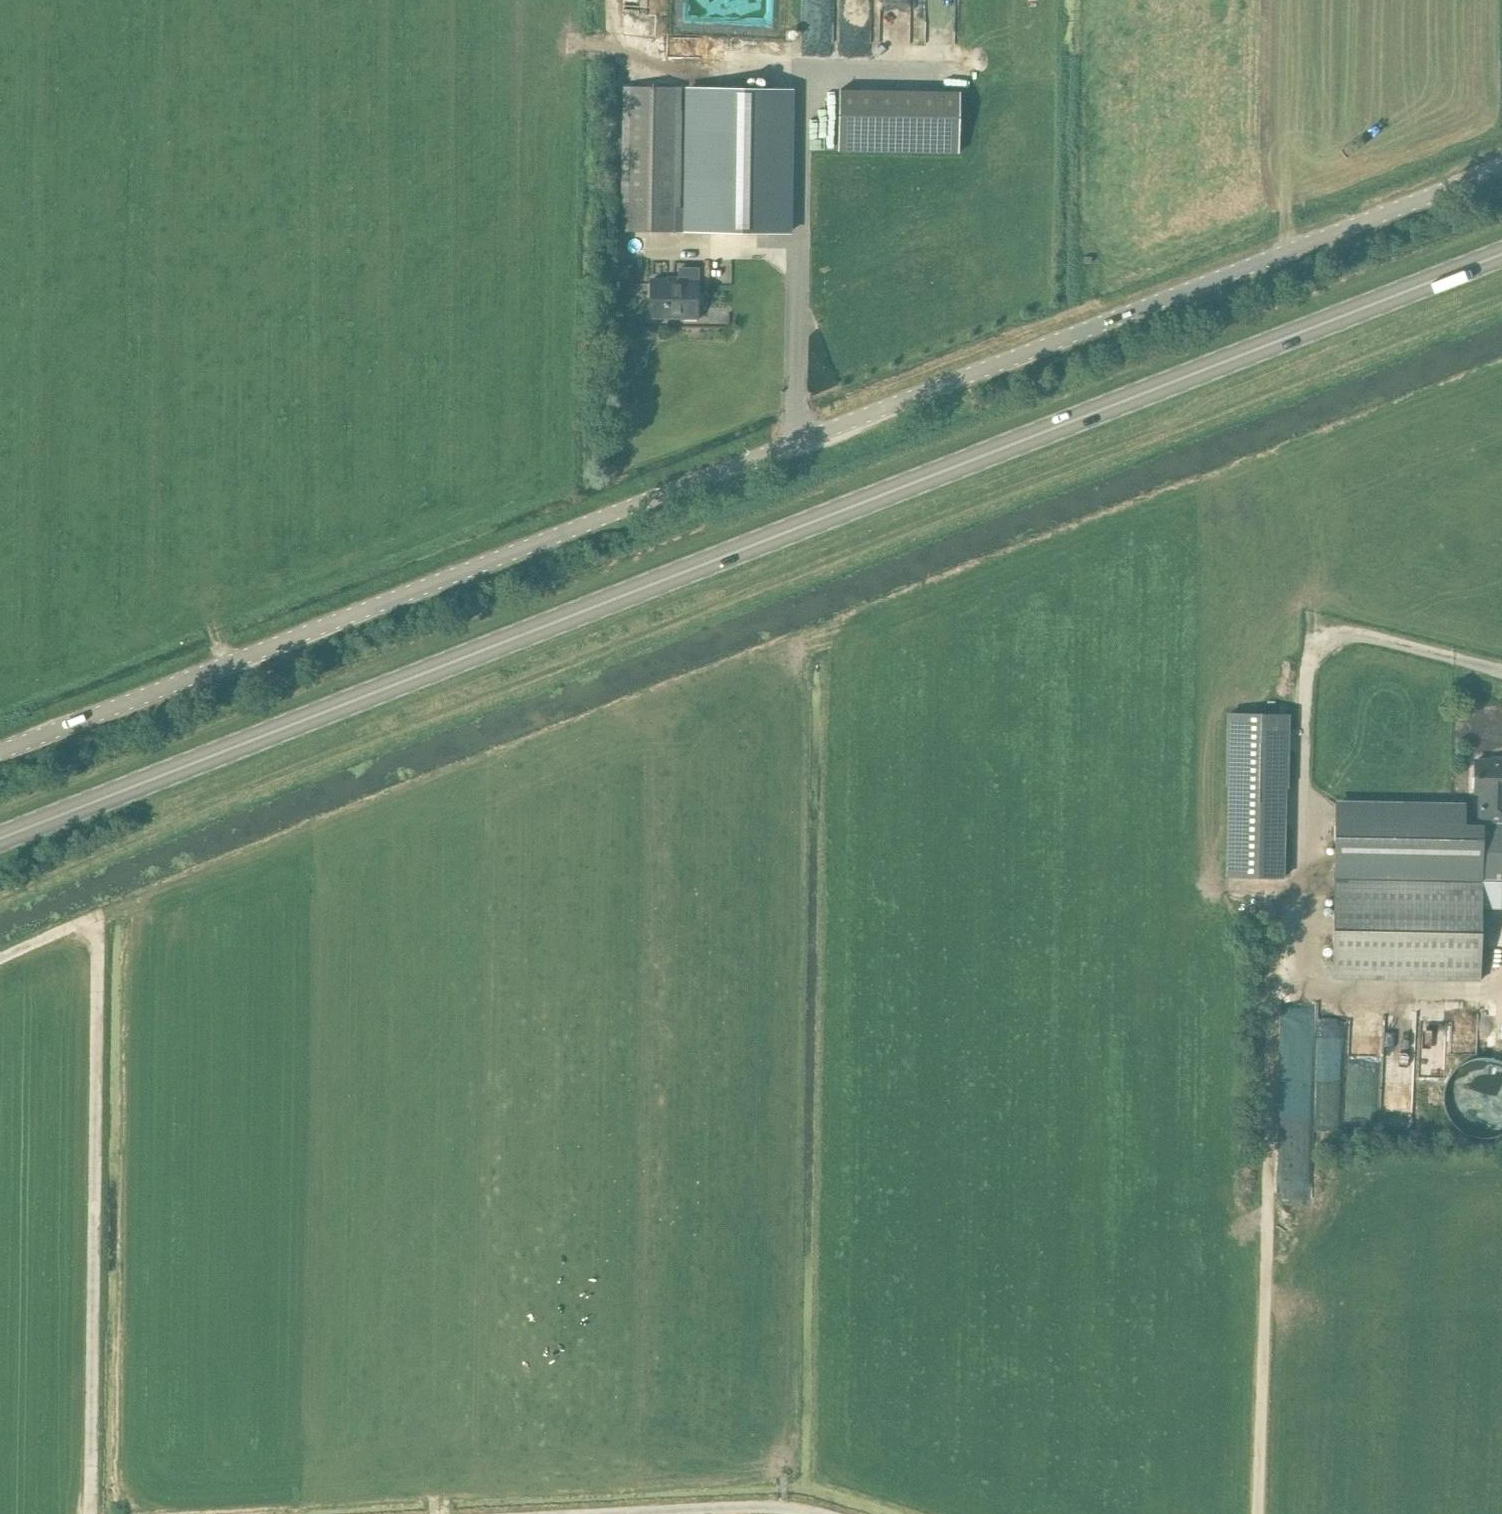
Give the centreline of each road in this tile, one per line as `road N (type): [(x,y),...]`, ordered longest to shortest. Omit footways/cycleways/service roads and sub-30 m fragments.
road 1 (primary): [(1501,255),(0,841)]
road 2 (unclassified): [(0,748),(1501,166)]

